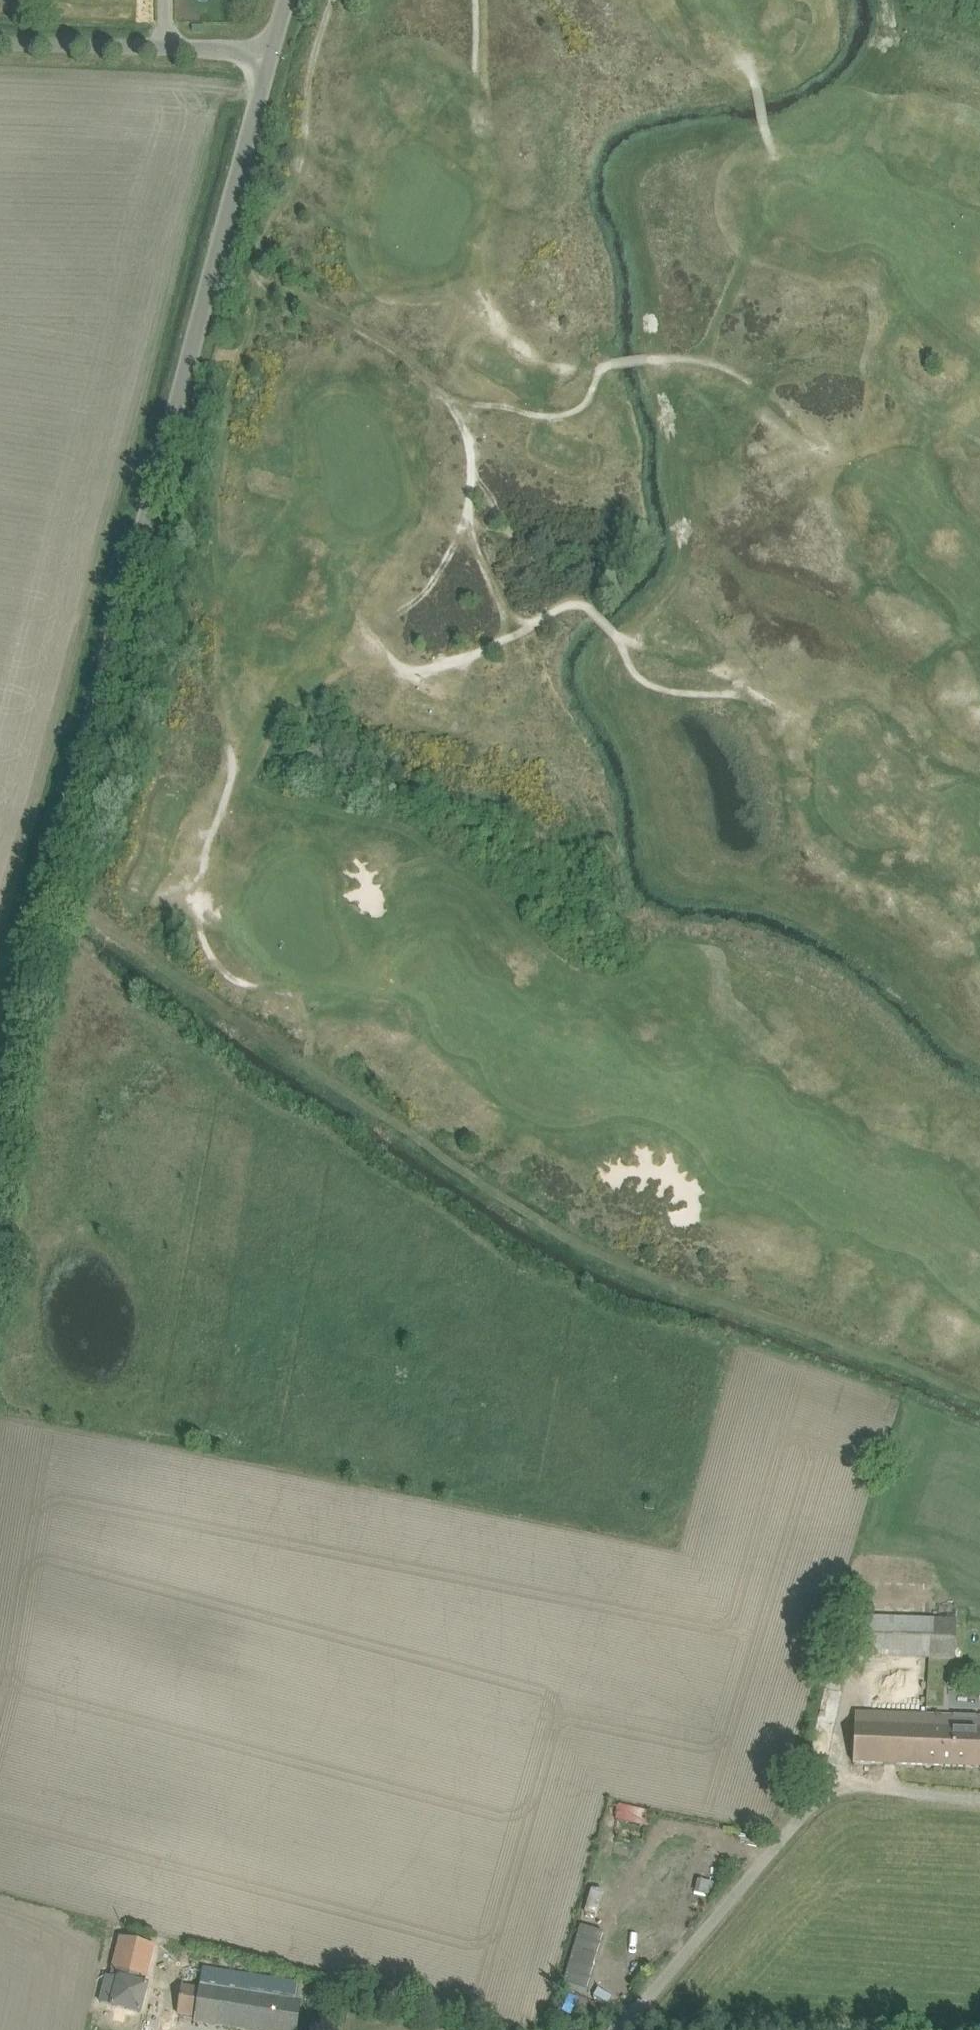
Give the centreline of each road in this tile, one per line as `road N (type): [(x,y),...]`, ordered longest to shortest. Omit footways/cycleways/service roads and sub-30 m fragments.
road 1 (unclassified): [(0,1130),(62,824),(269,62)]
road 2 (unclassified): [(269,62),(0,49)]

